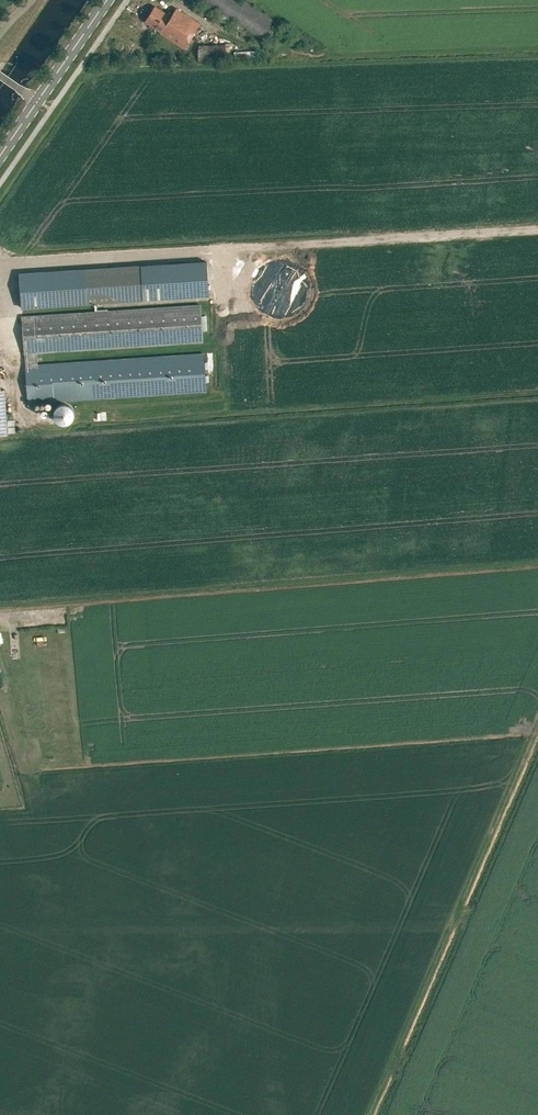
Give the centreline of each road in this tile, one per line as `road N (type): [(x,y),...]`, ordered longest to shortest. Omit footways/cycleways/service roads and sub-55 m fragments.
road 1 (secondary): [(37,101),(107,0)]

